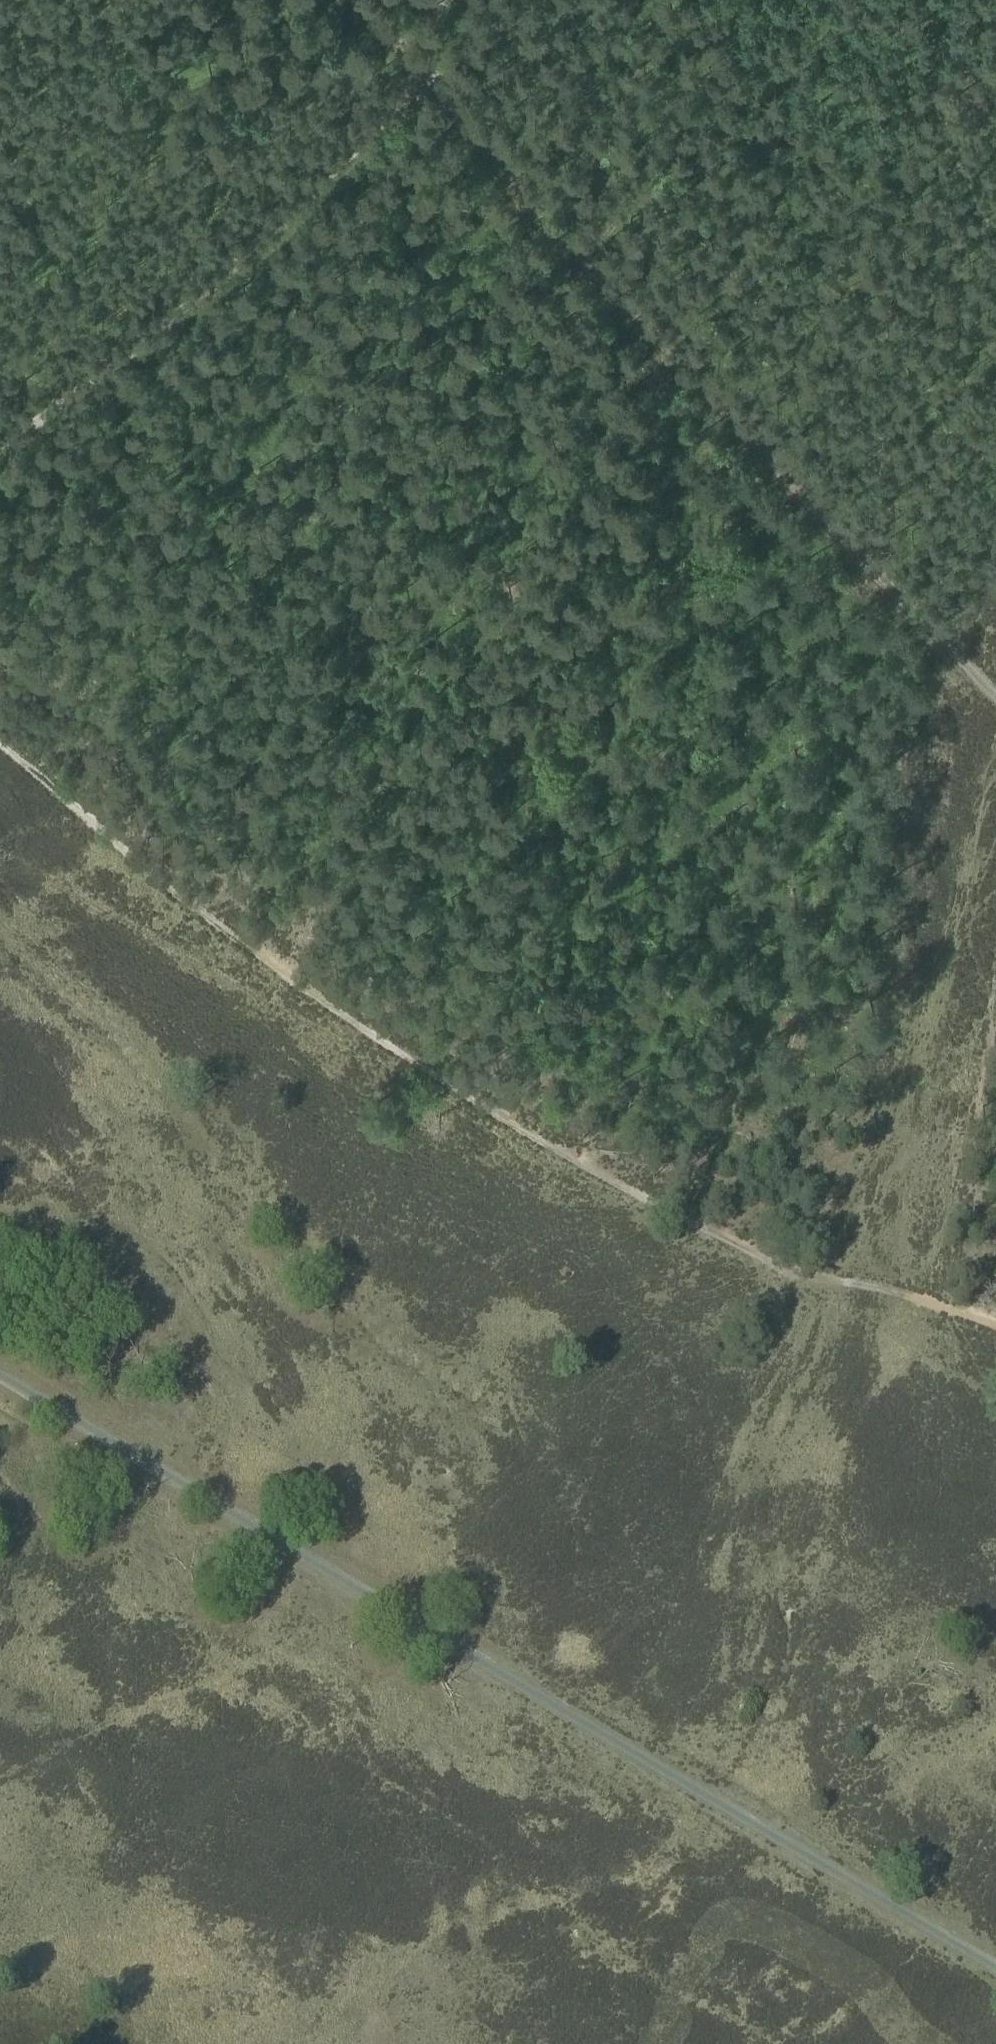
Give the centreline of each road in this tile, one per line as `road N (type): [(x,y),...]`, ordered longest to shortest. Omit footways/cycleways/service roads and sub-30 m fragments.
road 1 (track): [(995,1327),(847,1280),(781,1269),(497,1120),(259,956),(0,741)]
road 2 (track): [(995,1970),(0,1377)]
road 3 (track): [(416,88),(995,708)]
road 4 (track): [(446,0),(416,88),(392,116),(194,299),(0,451)]

